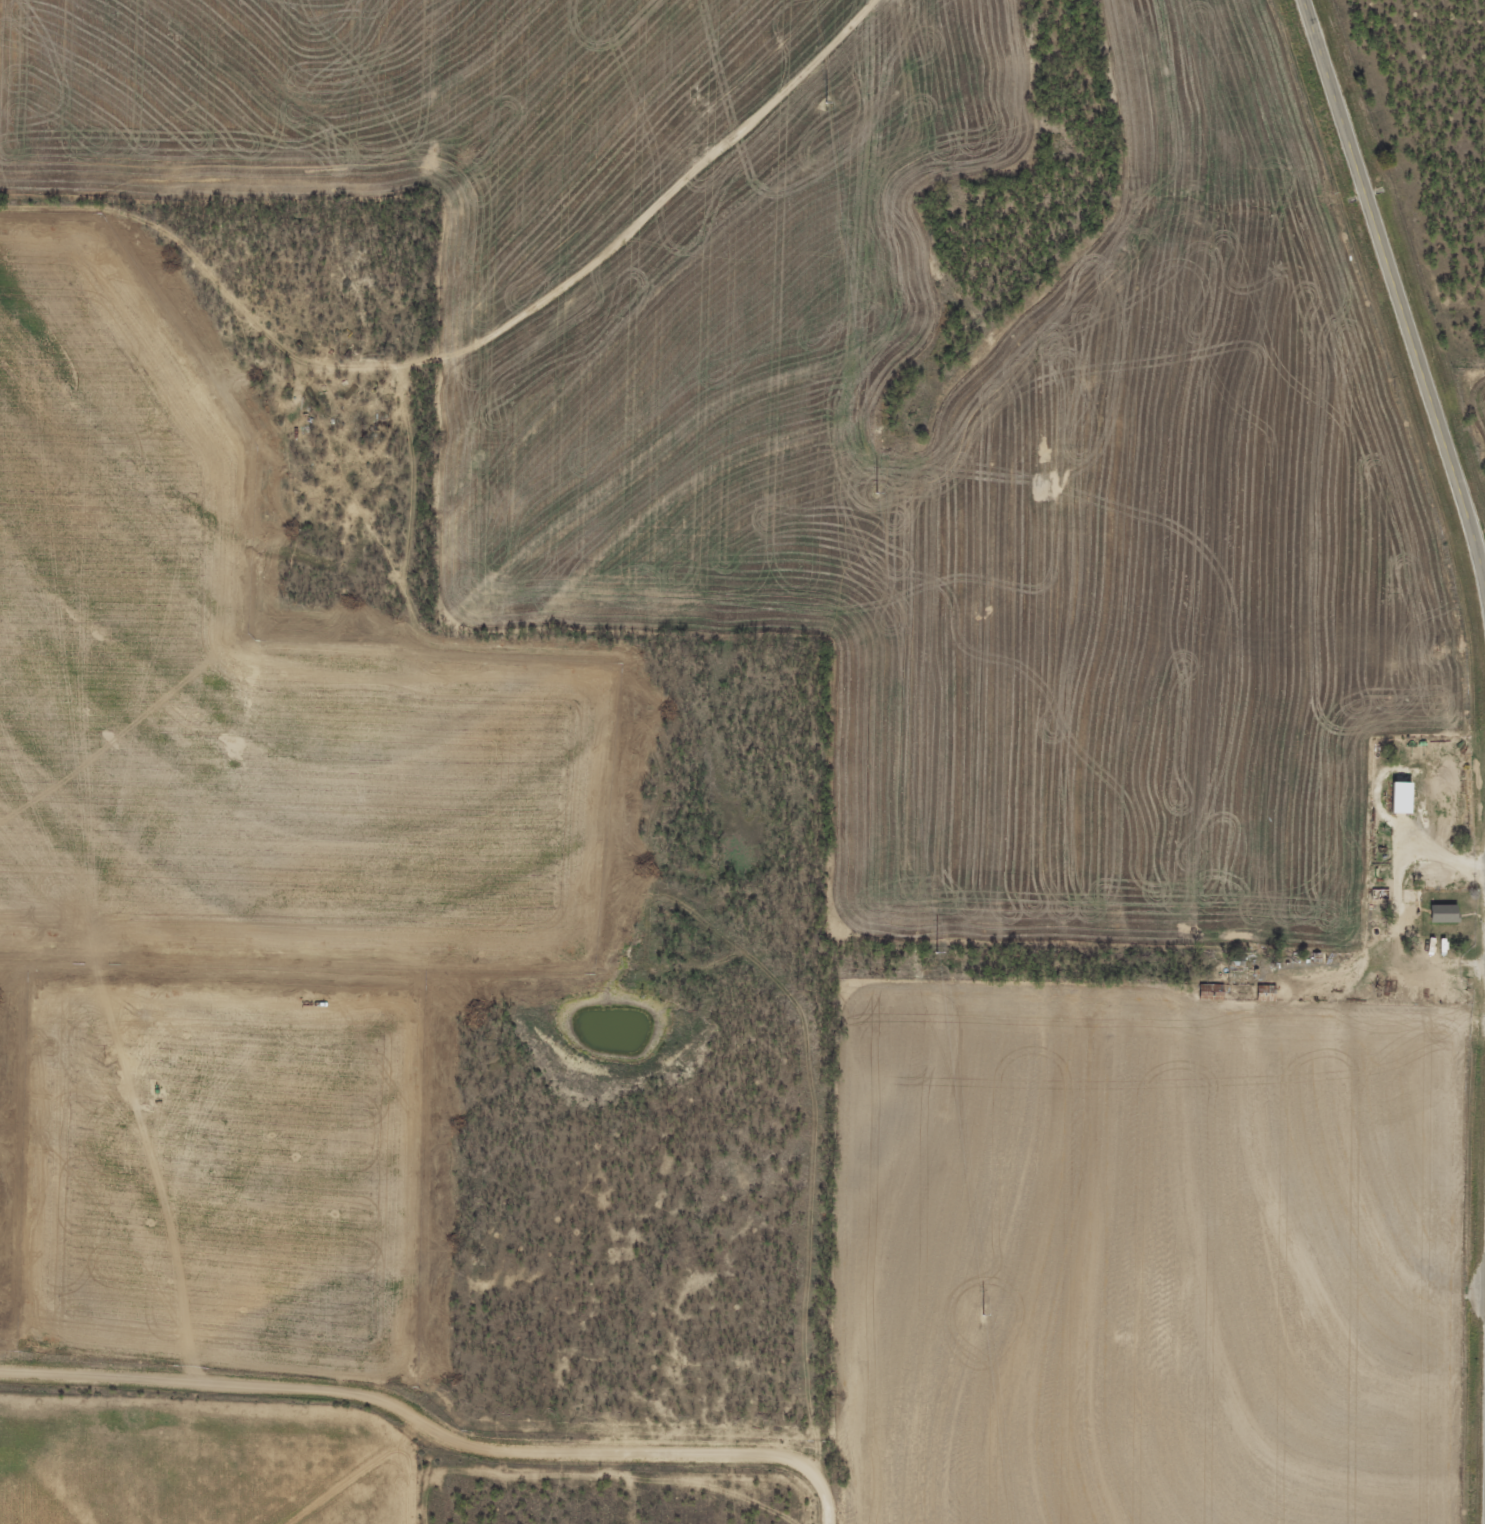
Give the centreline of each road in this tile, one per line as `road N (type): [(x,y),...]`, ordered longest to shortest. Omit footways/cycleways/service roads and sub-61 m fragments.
road 1 (residential): [(825,1523),(825,1494),(792,1464),(475,1452),(357,1393),(0,1379)]
road 2 (tertiary): [(1303,0),(1484,587)]

